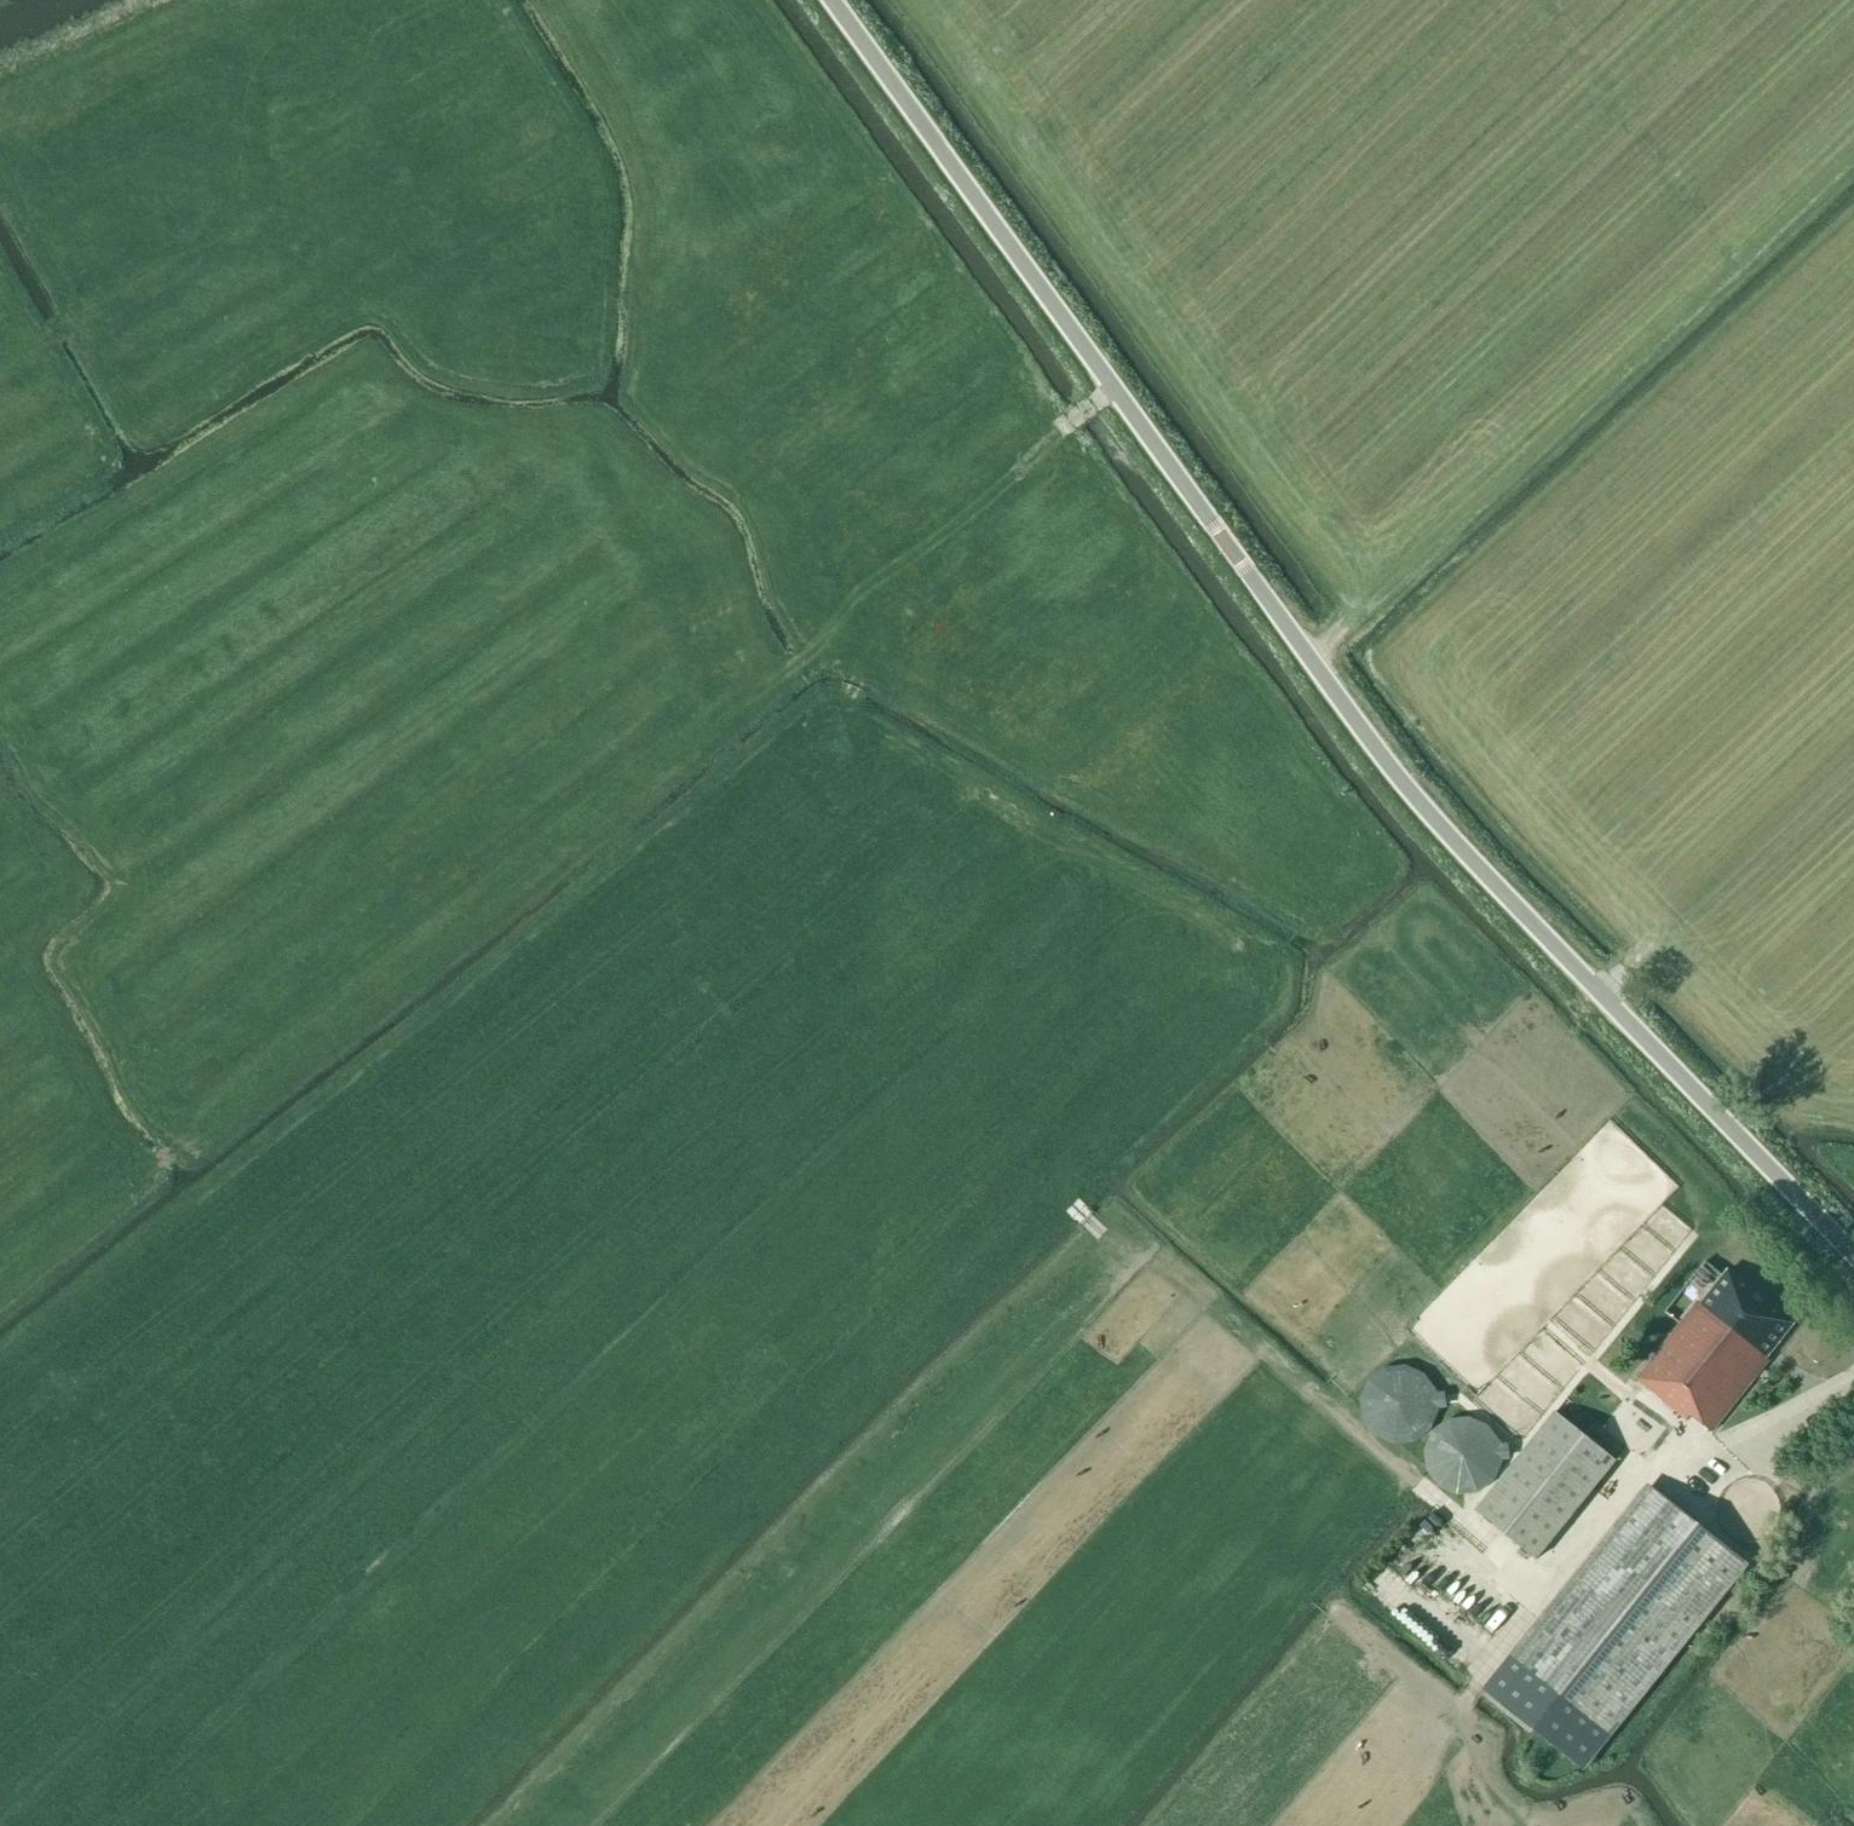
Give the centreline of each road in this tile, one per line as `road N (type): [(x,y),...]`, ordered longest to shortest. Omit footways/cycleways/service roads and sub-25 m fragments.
road 1 (tertiary): [(1853,1257),(1412,794),(831,0)]

